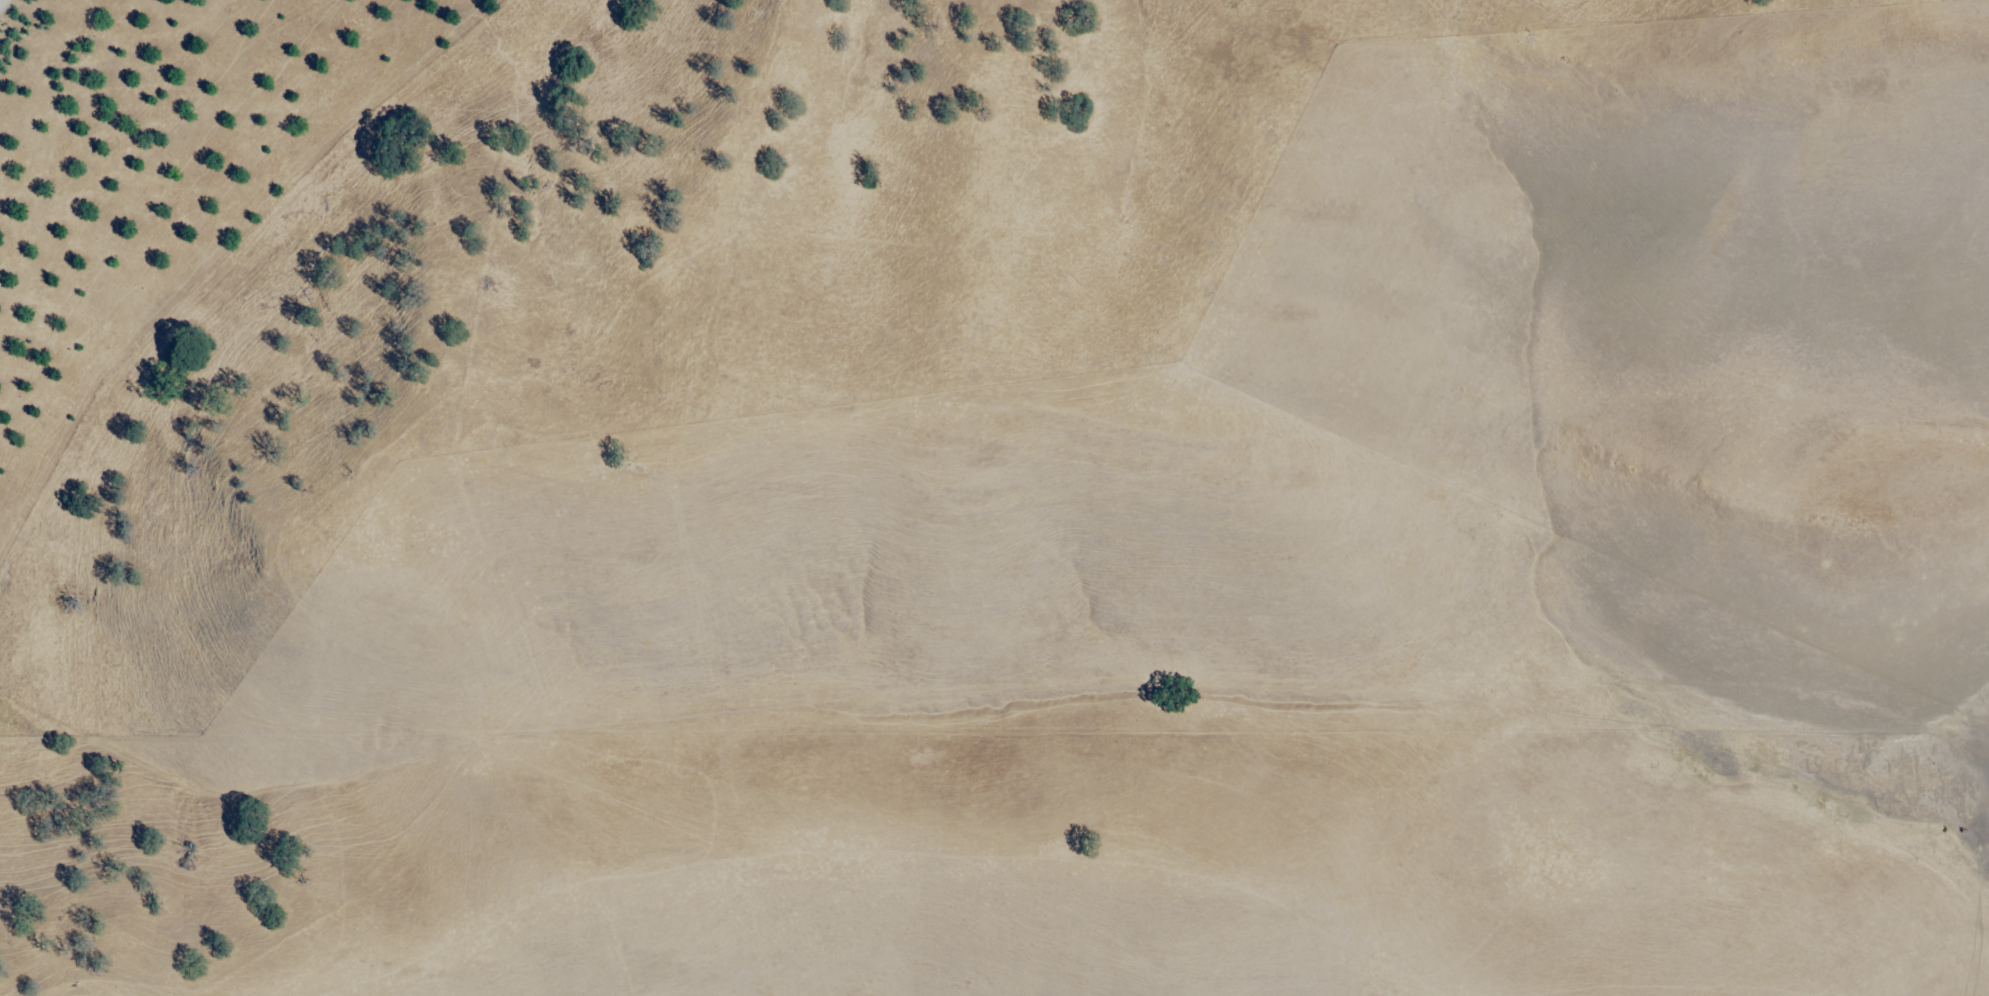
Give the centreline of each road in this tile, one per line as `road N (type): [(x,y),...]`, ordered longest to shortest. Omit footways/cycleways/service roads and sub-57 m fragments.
road 1 (track): [(1988,876),(1603,723),(1517,427),(1544,220),(1452,91),(1475,0)]

